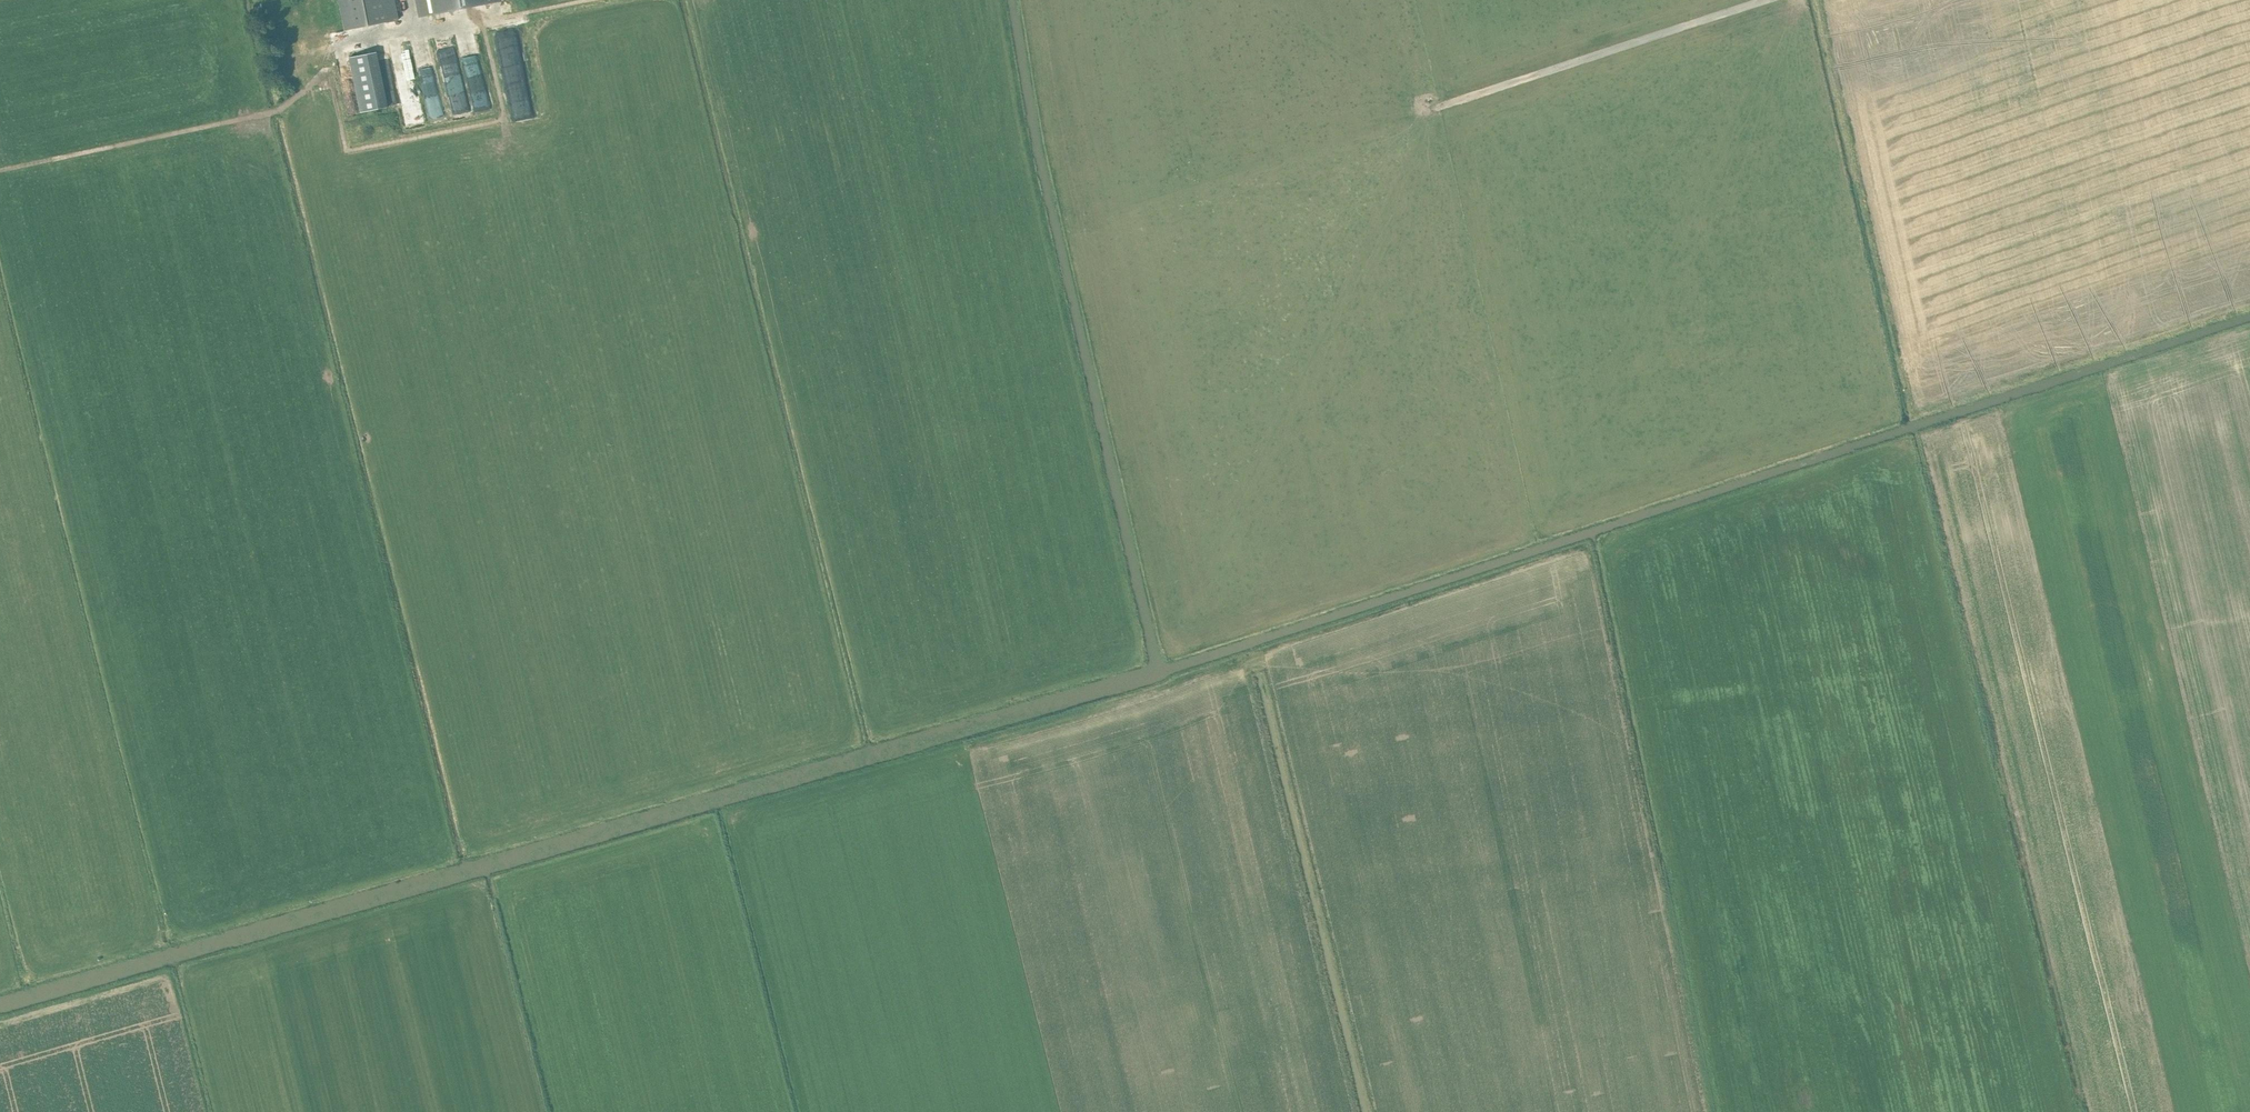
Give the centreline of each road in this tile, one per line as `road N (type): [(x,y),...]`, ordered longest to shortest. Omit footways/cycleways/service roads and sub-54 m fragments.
road 1 (track): [(1445,105),(1765,0)]

